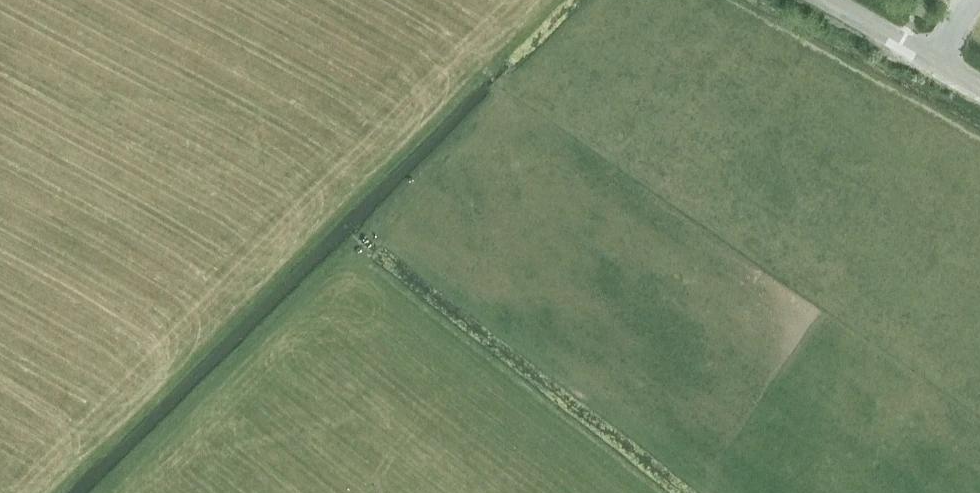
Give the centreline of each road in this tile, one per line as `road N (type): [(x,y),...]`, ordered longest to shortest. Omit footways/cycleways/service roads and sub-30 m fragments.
road 1 (tertiary): [(979,85),(826,0)]

